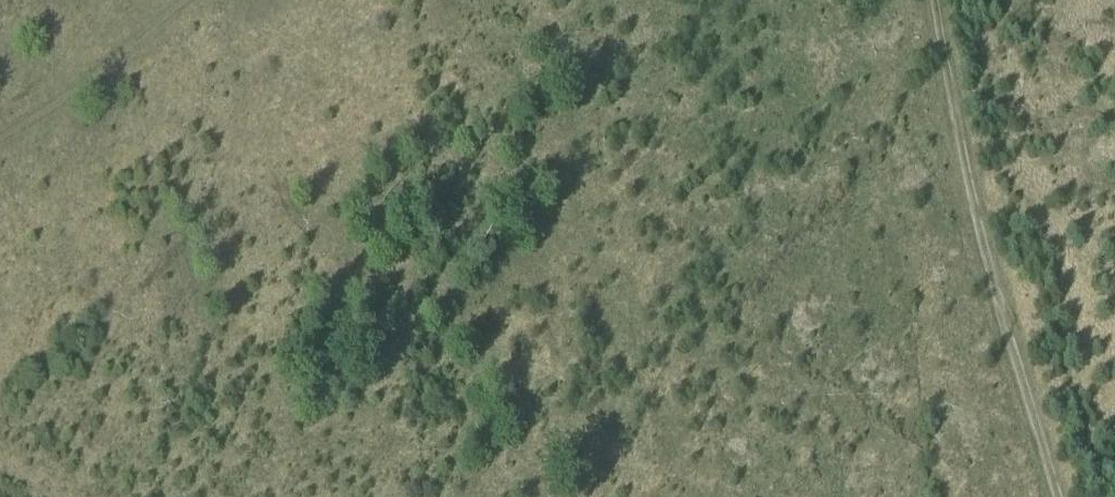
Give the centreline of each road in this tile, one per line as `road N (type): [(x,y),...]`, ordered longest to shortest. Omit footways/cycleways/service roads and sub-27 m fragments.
road 1 (track): [(935,0),(954,118),(1064,496)]
road 2 (track): [(201,0),(0,143)]

